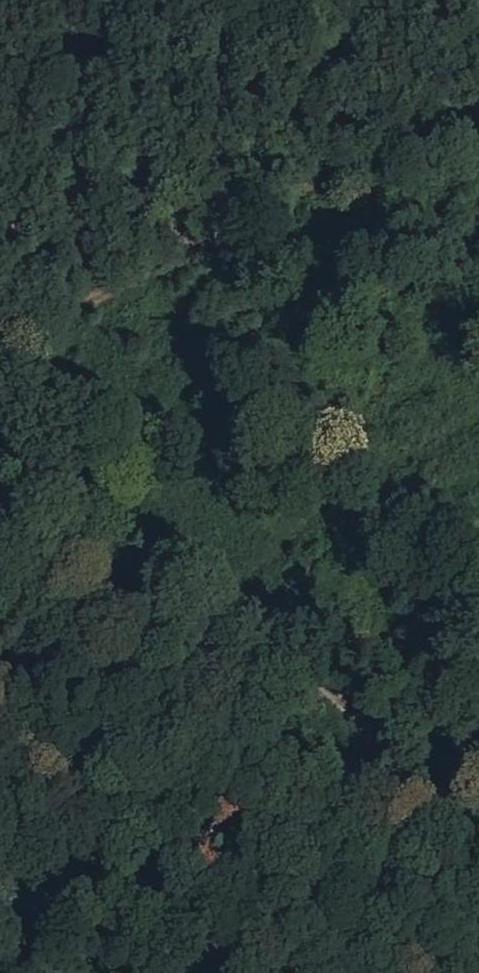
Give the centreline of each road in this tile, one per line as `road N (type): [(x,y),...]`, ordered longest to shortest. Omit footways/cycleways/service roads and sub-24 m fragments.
road 1 (track): [(478,880),(291,674),(161,561),(0,474)]

